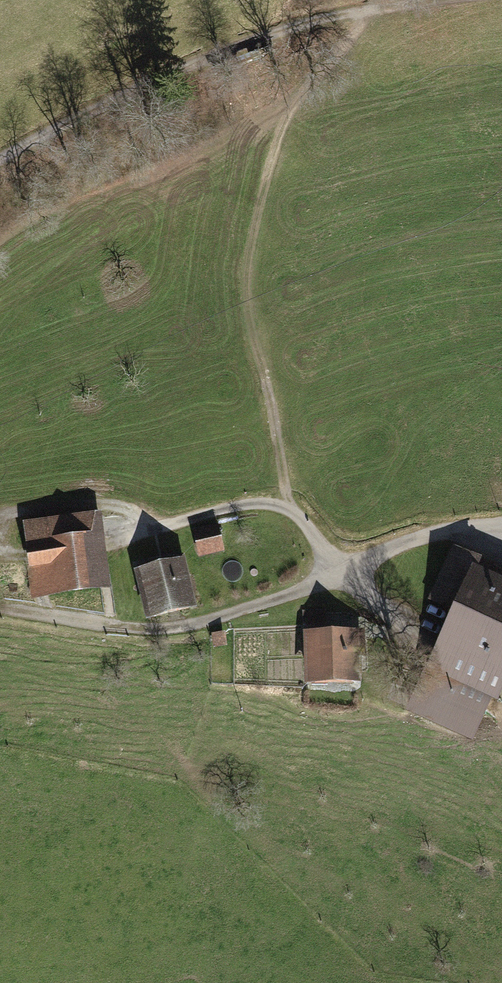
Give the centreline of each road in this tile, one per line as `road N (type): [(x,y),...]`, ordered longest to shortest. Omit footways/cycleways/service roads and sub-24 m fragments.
road 1 (track): [(368,10),(289,114),(243,267),(288,505)]
road 2 (track): [(368,10),(274,33),(0,155)]
road 3 (track): [(0,609),(179,627),(346,570)]
road 4 (track): [(288,505),(227,508),(113,541)]
road 5 (track): [(346,570),(411,534),(501,522)]

